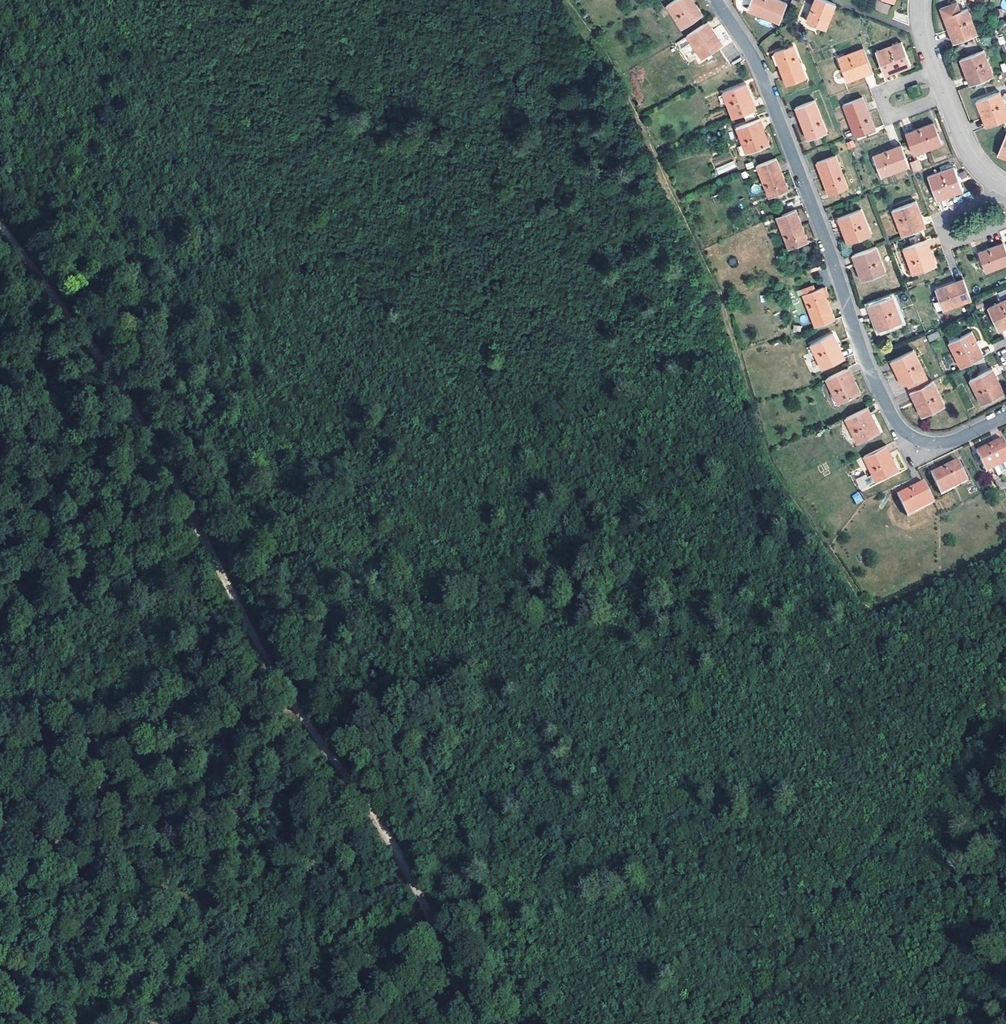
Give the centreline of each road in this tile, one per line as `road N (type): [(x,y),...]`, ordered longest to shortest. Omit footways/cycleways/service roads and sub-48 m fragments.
road 1 (track): [(0,220),(95,336),(292,695),(395,838),(471,1023)]
road 2 (residential): [(716,0),(758,64),(892,415),(916,439),(940,444),(1005,416)]
road 3 (residential): [(920,0),(927,48),(962,138),(980,168),(1005,187)]

